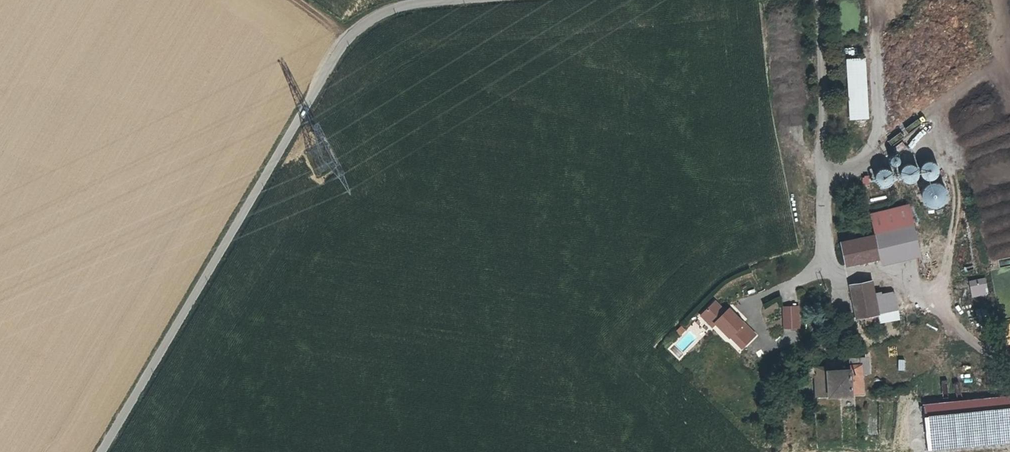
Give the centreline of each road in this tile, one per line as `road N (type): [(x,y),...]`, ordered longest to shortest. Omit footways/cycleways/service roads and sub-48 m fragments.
road 1 (unclassified): [(101,451),(341,44),(397,7),(476,0)]
road 2 (unclassified): [(814,0),(825,266),(791,285)]

